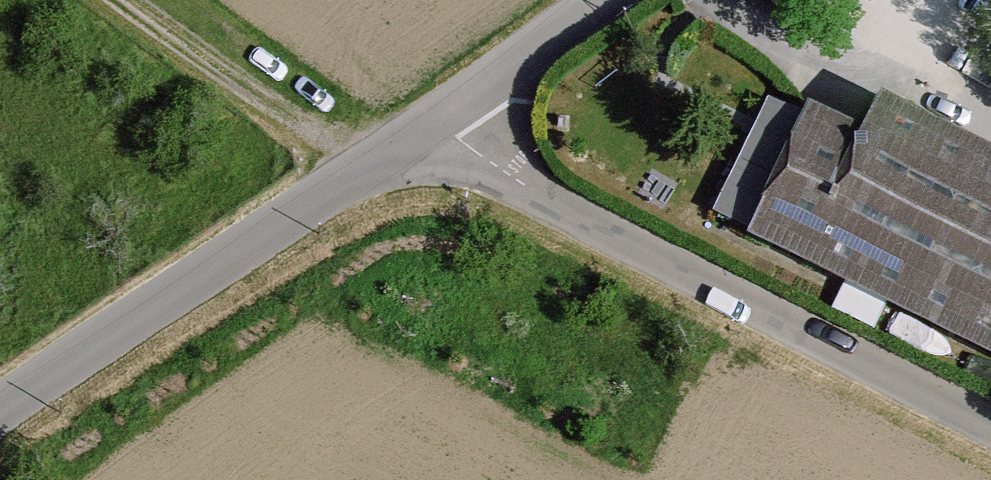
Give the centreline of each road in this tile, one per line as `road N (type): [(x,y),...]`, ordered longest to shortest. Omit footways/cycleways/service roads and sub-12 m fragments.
road 1 (unclassified): [(990,418),(525,184),(437,123)]
road 2 (unclassified): [(0,415),(437,123)]
road 3 (track): [(374,166),(120,0)]
road 4 (unclassified): [(437,123),(611,0)]

